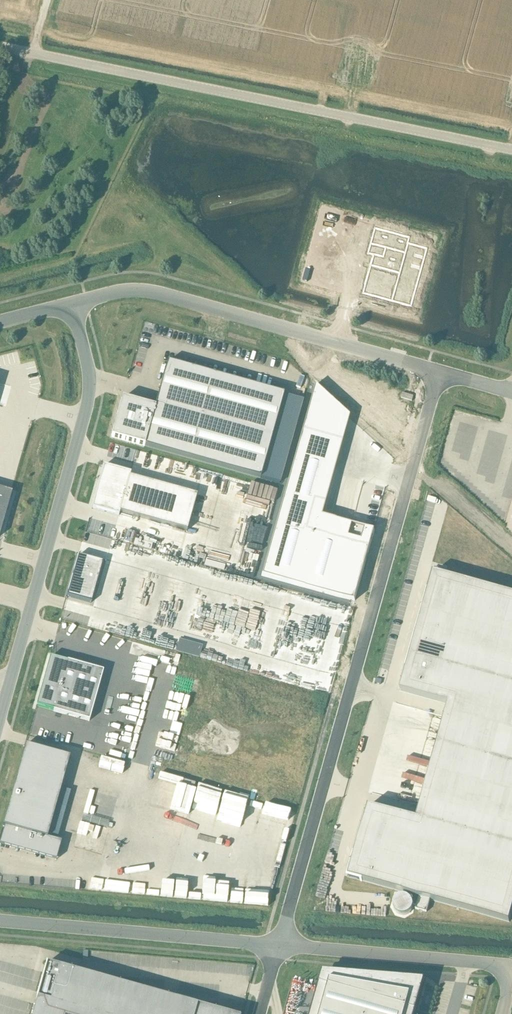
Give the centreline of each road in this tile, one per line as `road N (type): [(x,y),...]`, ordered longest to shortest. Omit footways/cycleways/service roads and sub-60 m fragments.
road 1 (unclassified): [(440,371),(280,946)]
road 2 (unclassified): [(511,150),(0,47)]
road 3 (unclassified): [(70,305),(87,362),(87,405),(0,717)]
road 4 (unclassified): [(70,305),(155,292),(440,371)]
road 5 (unclassified): [(0,922),(280,946)]
road 6 (unclassified): [(280,946),(511,966)]

